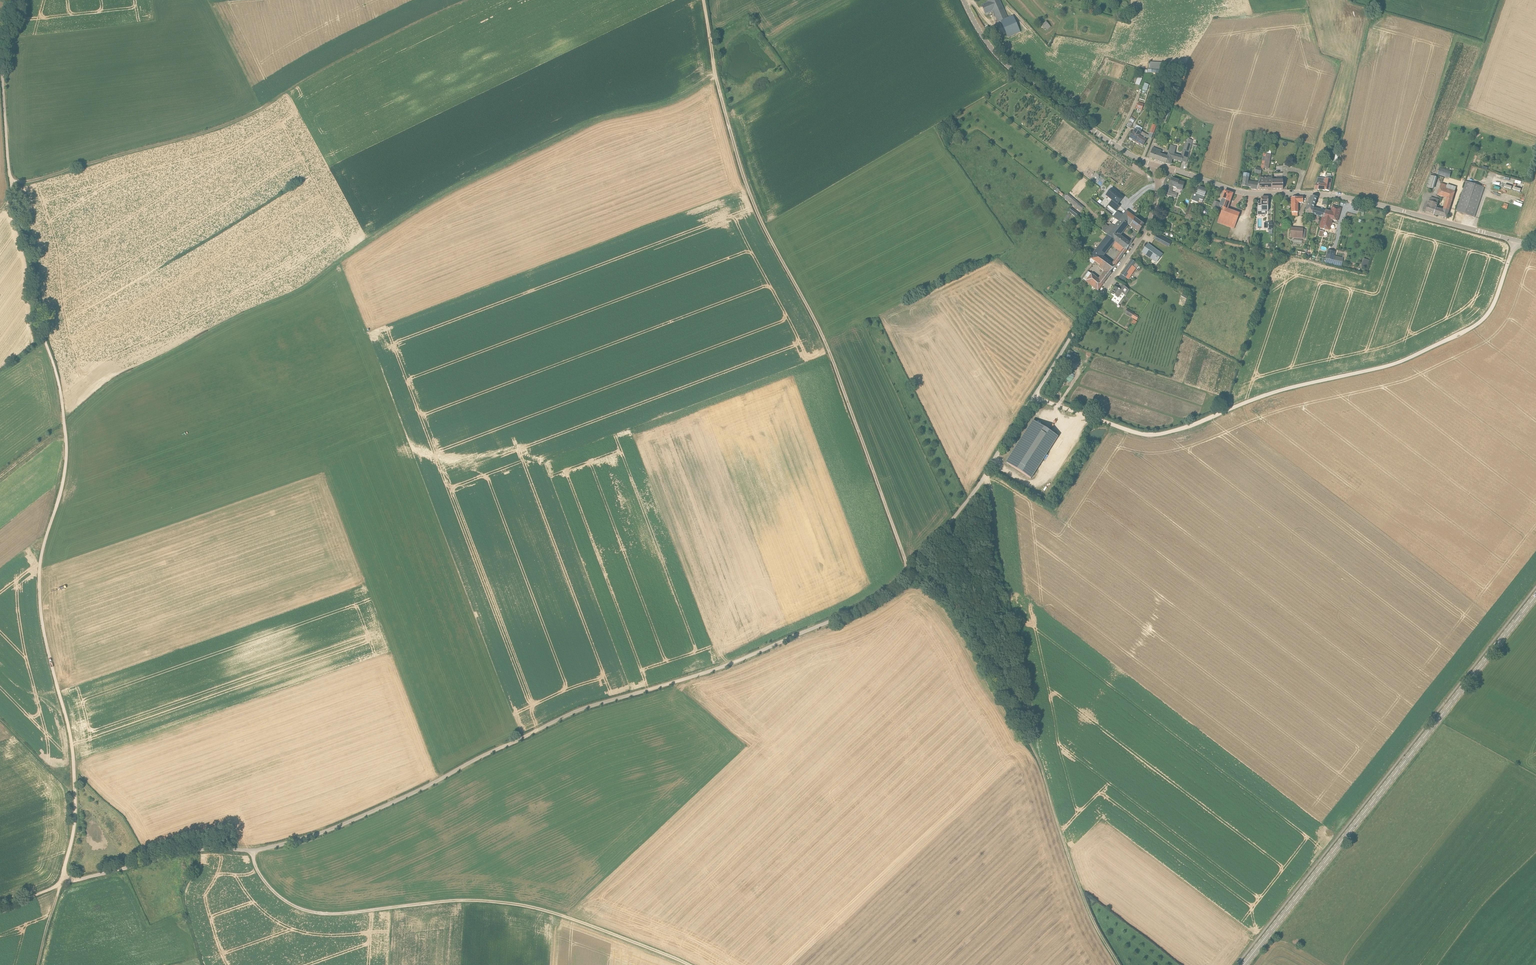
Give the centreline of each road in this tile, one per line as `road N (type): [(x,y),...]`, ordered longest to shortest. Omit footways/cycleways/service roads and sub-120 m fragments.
road 1 (track): [(1118,964),(1087,907),(1016,714),(949,605),(907,564),(828,348),(748,189),(716,77)]
road 2 (unclassified): [(983,478),(912,570),(853,610),(722,666),(579,710),(329,830),(253,850)]
road 3 (track): [(12,187),(66,436),(39,587),(73,757),(75,822),(63,883)]
road 4 (track): [(1033,396),(1156,434),(1285,389),(1393,364),(1485,318),(1516,240)]
road 5 (track): [(253,850),(270,888),(308,911),(514,904),(690,964)]
road 6 (secondary): [(1244,964),(1535,596)]
road 7 (unclassified): [(1535,246),(1347,197),(1243,193),(1168,168)]
road 8 (unclassified): [(983,478),(1146,228),(1159,183)]
road 9 (unclassified): [(1151,163),(1012,70),(964,0)]
road 10 (track): [(253,850),(195,850),(63,883)]
road 11 (unclassified): [(18,0),(2,65),(12,187)]

